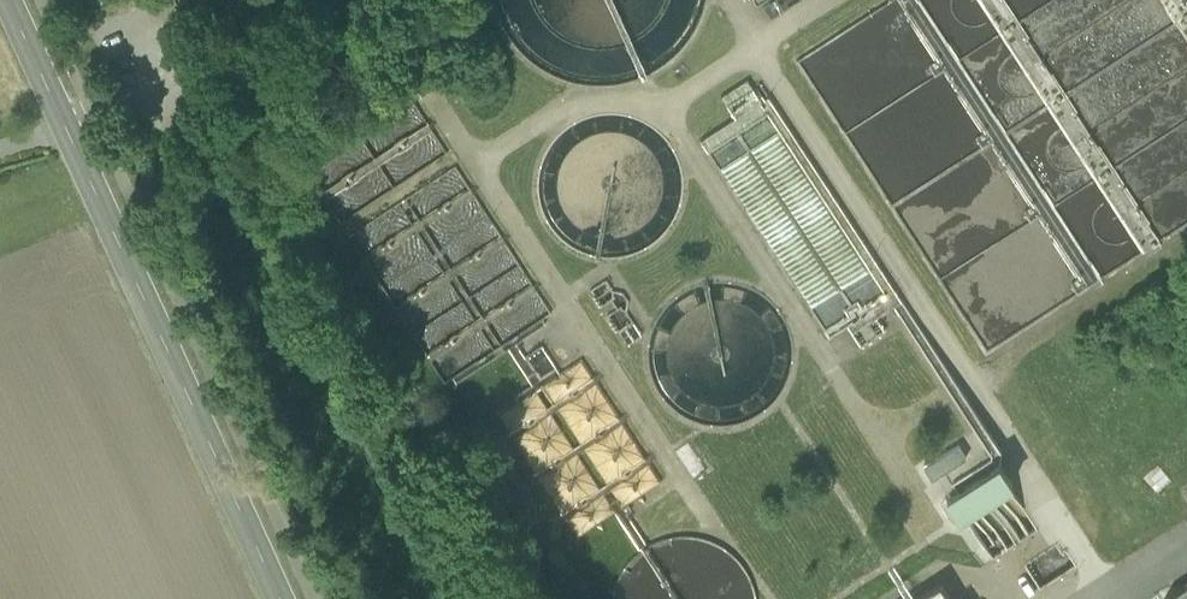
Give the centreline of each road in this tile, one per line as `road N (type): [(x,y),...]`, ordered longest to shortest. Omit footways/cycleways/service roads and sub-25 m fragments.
road 1 (tertiary): [(279,598),(8,0)]

